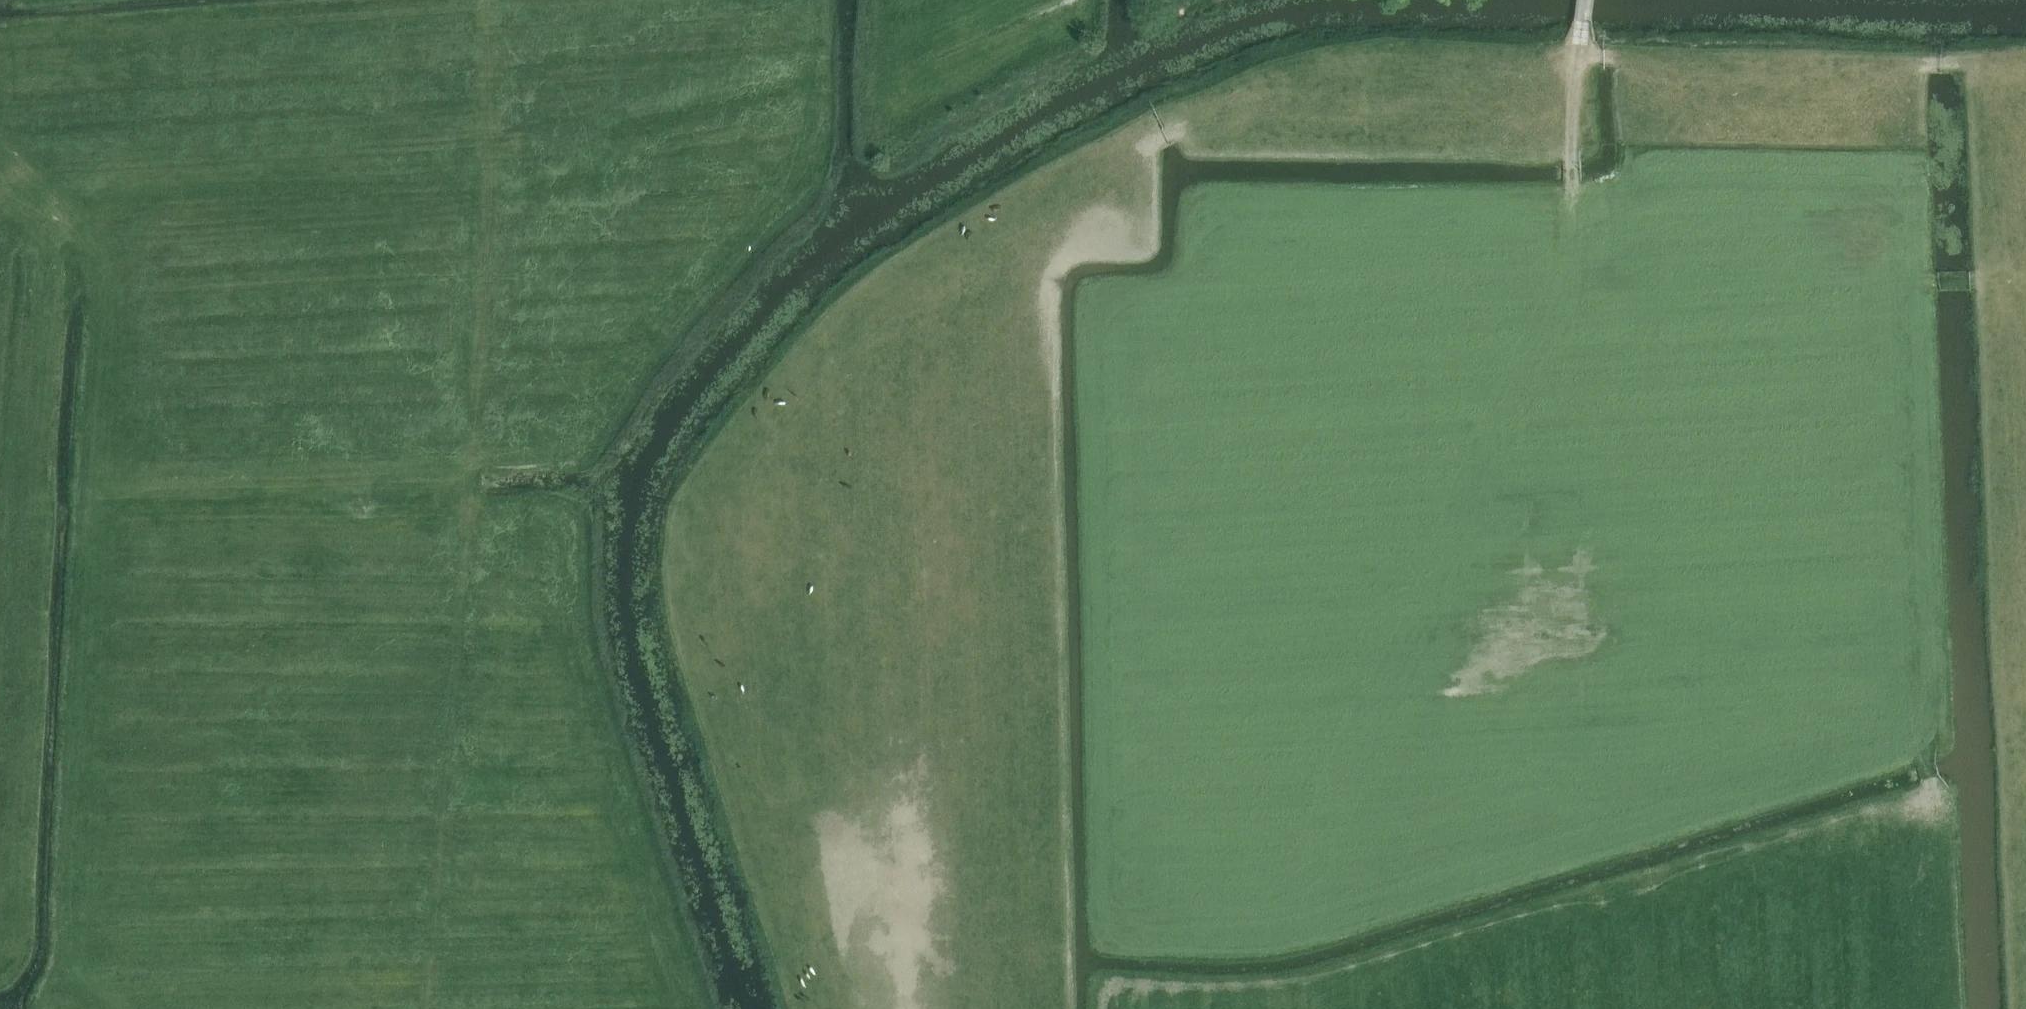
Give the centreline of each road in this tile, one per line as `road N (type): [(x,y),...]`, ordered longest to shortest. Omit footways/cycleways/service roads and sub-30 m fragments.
road 1 (track): [(1572,194),(1572,97),(1586,0)]

